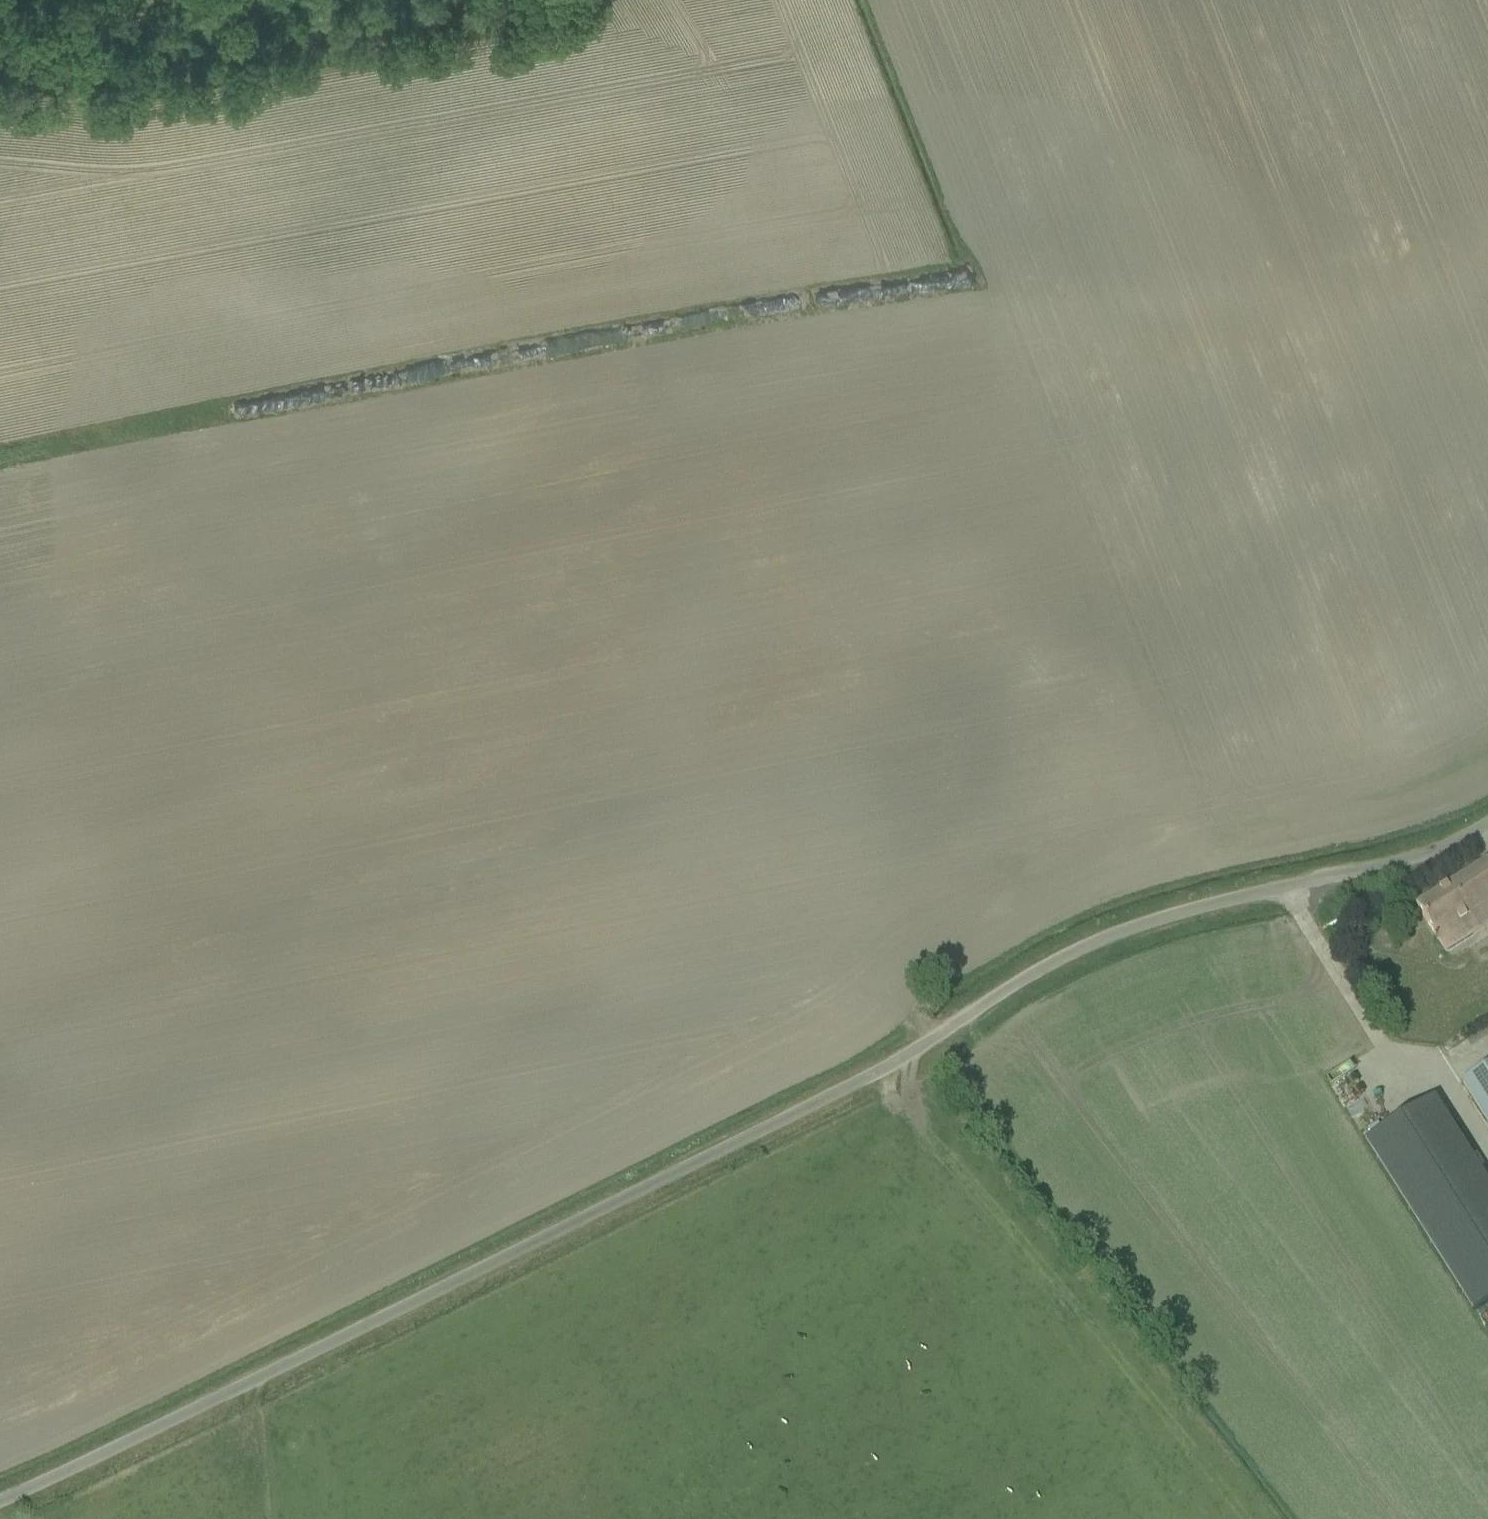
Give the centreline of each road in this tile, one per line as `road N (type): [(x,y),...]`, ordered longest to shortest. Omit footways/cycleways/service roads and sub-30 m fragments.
road 1 (unclassified): [(0,1501),(885,1067),(1082,946),(1191,910),(1415,858),(1487,823)]

